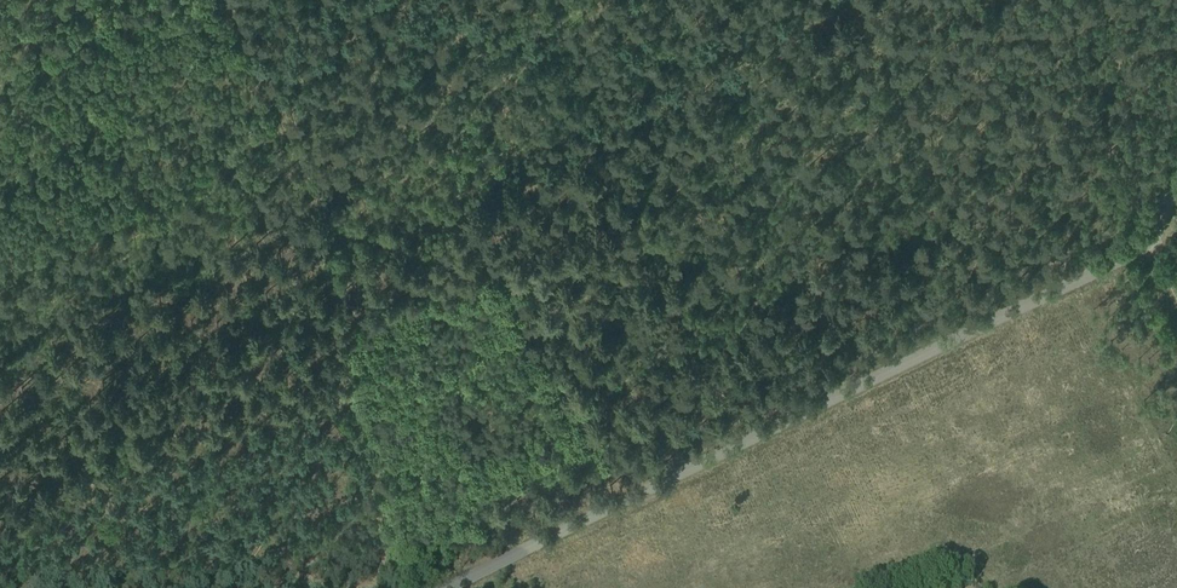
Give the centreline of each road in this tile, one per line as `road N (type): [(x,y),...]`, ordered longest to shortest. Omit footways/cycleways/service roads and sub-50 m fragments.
road 1 (unclassified): [(1140,253),(443,587)]
road 2 (track): [(210,0),(288,131),(353,263),(350,392),(403,587)]
road 3 (unclassified): [(1140,253),(1176,128)]

